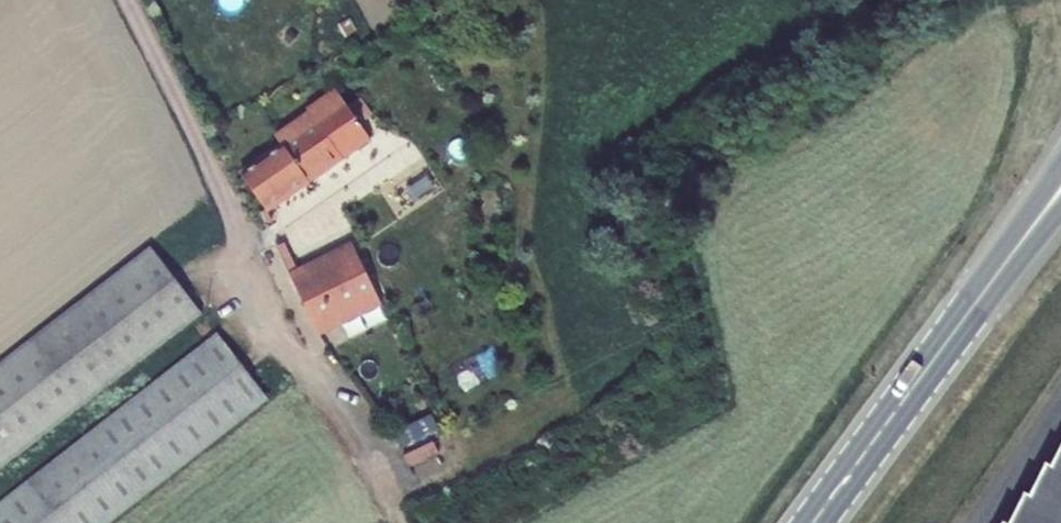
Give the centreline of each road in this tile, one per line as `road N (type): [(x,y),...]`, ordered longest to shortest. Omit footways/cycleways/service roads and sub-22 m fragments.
road 1 (secondary): [(814,522),(951,337)]
road 2 (secondary): [(1060,165),(951,337)]
road 3 (secondary): [(951,337),(1060,211)]

